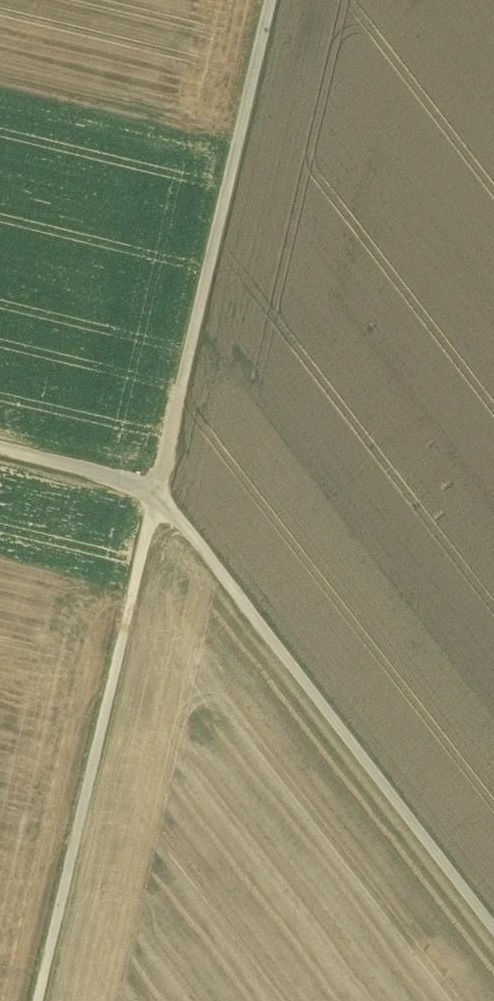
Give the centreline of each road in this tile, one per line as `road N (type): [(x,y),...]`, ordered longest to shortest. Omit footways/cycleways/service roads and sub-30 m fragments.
road 1 (track): [(42,1000),(274,0)]
road 2 (track): [(0,451),(161,490),(493,926)]

